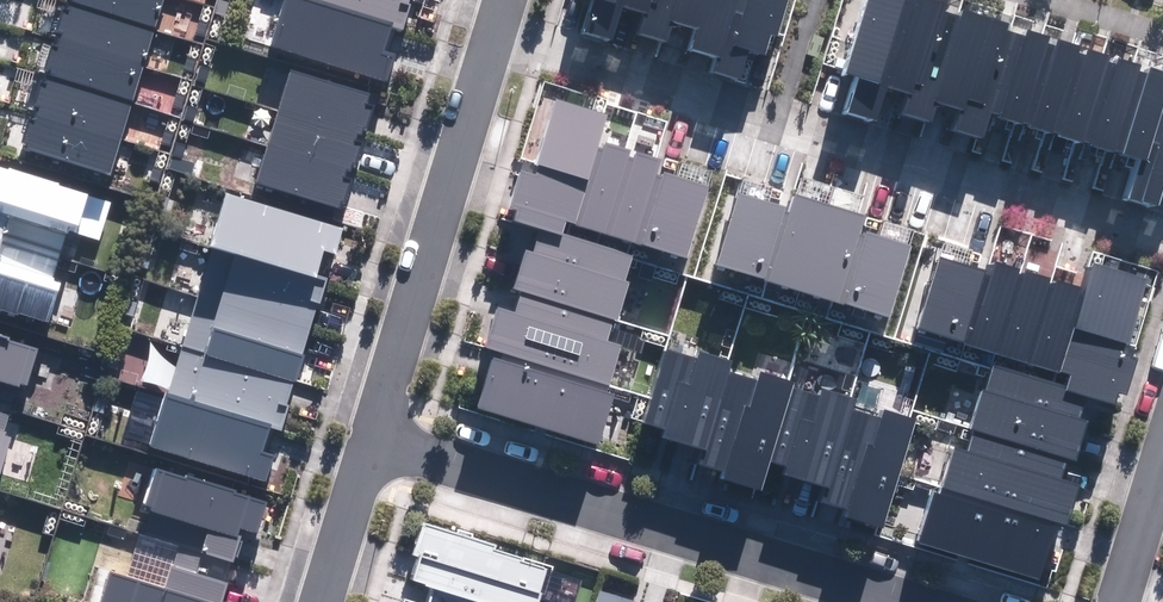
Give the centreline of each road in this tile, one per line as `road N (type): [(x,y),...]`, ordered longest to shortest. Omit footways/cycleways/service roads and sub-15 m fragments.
road 1 (residential): [(492,39),(1162,243)]
road 2 (residential): [(374,432),(951,601)]
road 3 (residential): [(492,39),(374,432)]
road 4 (residential): [(374,432),(323,601)]
road 5 (residential): [(1116,601),(1162,445)]

